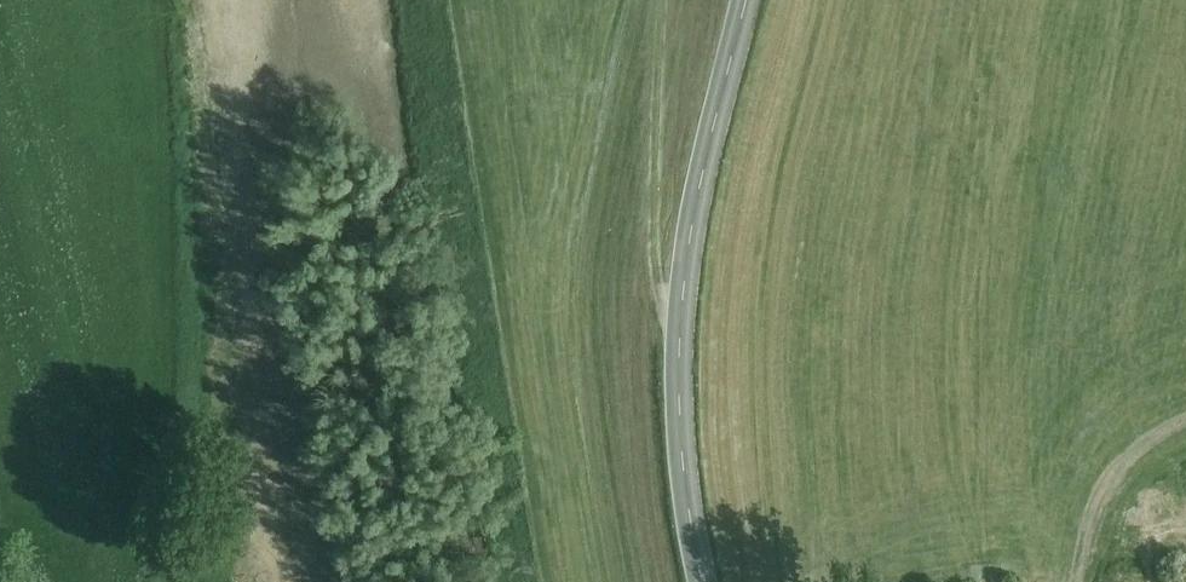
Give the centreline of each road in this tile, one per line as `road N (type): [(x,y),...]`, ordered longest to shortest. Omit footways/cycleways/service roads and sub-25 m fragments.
road 1 (tertiary): [(708,581),(688,492),(684,318),(700,200),(749,0)]
road 2 (track): [(684,318),(657,262),(661,0)]

